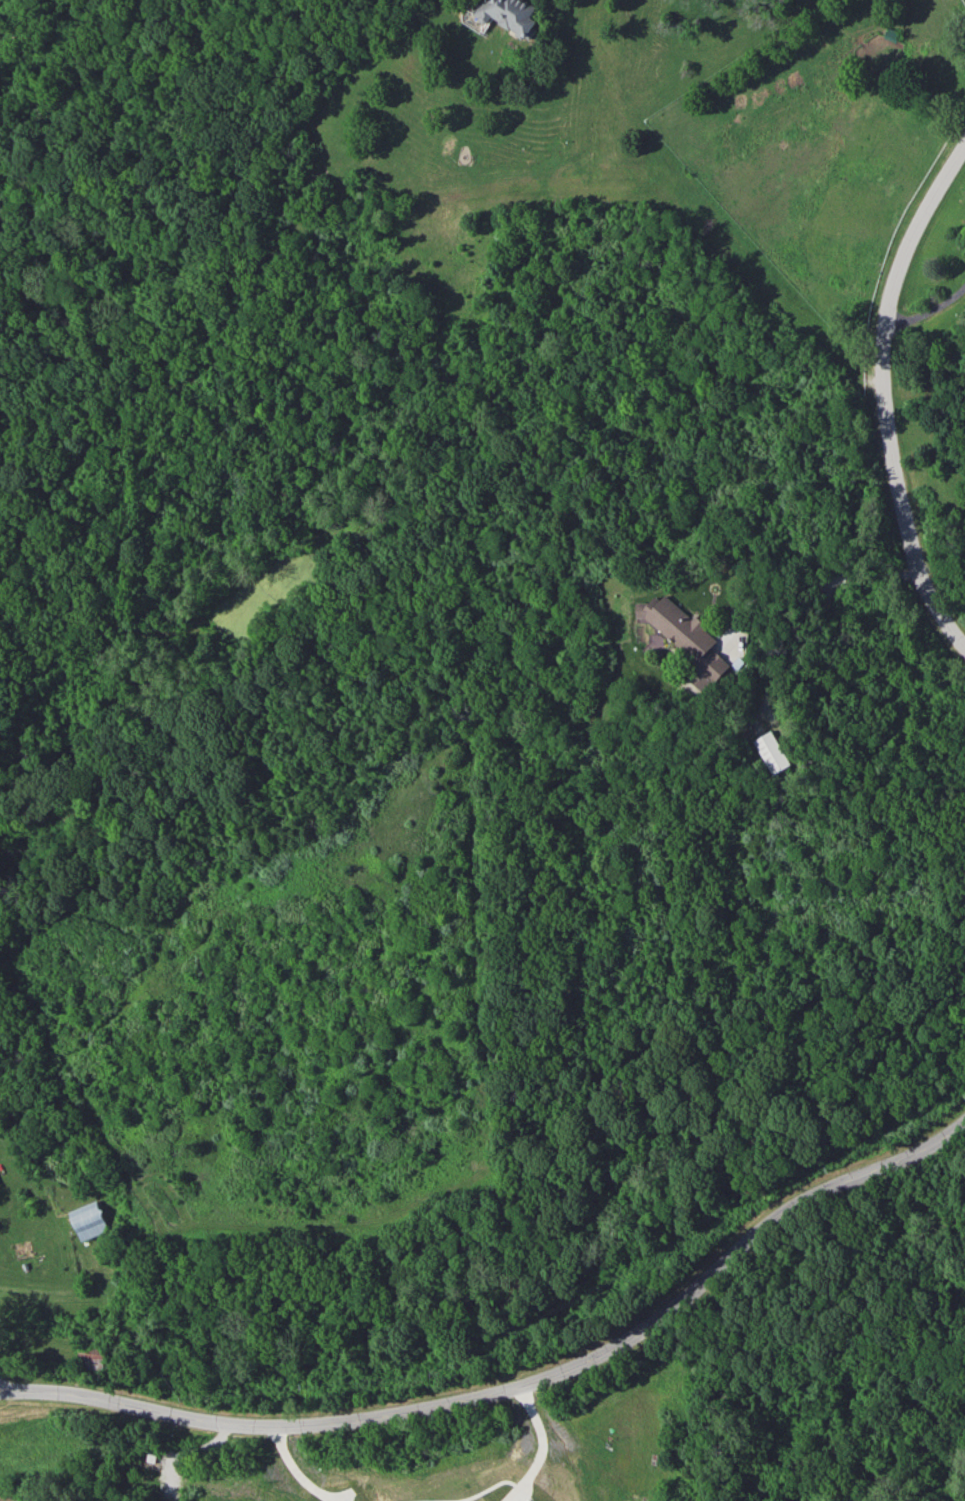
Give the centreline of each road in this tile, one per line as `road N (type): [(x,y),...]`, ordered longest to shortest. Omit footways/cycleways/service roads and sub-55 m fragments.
road 1 (residential): [(0,1390),(273,1426),(390,1415),(511,1391),(630,1345),(785,1216),(964,1126)]
road 2 (residential): [(964,640),(924,565),(903,504),(886,365),(910,257),(964,151)]

